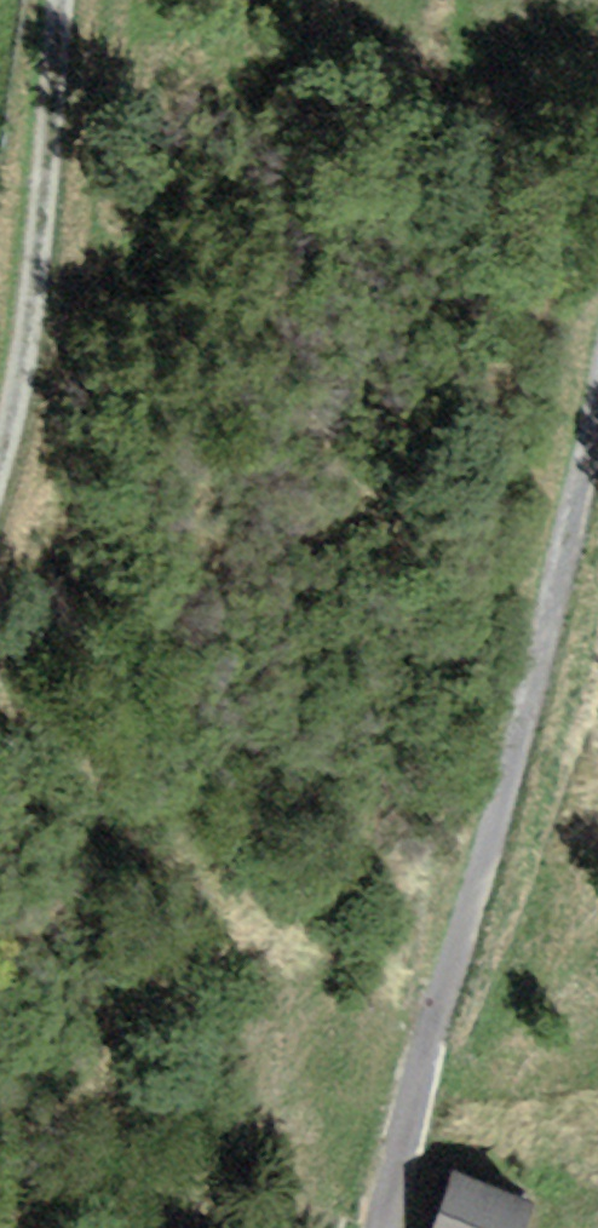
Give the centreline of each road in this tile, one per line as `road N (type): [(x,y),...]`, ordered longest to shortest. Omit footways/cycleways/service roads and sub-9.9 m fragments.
road 1 (track): [(0,496),(27,408),(60,0)]
road 2 (track): [(470,930),(597,449)]
road 3 (unclassified): [(396,1227),(470,930)]

